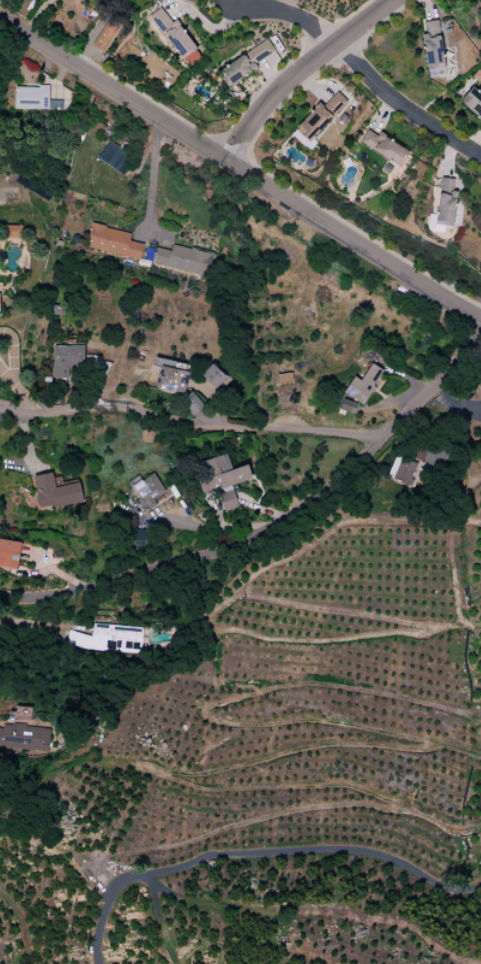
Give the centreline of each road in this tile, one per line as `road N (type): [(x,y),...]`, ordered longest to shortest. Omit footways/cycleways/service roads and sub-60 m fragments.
road 1 (residential): [(0,592),(44,593),(232,547),(276,526),(448,378),(469,350),(472,309)]
road 2 (residential): [(0,21),(334,233),(480,315)]
road 3 (residential): [(0,408),(127,401),(162,416),(391,433)]
road 4 (residential): [(234,2),(306,23),(339,45),(390,100),(480,159)]
road 5 (residential): [(224,160),(280,97),(393,0)]

